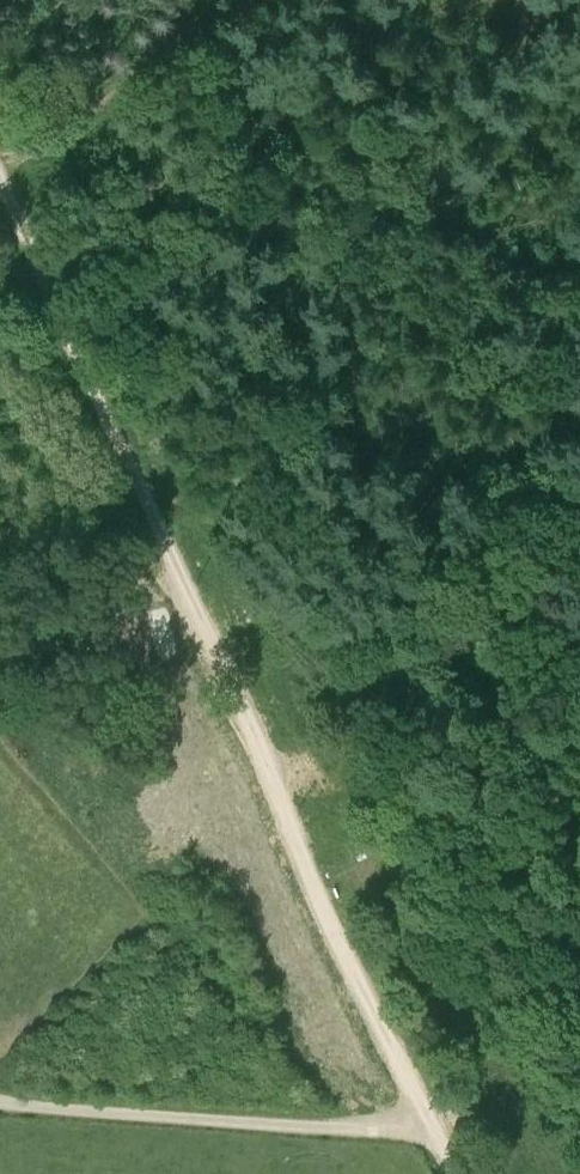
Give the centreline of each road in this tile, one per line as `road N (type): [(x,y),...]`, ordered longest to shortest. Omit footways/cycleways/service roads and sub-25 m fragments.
road 1 (track): [(434,1133),(0,173)]
road 2 (track): [(434,1133),(0,1101)]
road 3 (track): [(195,0),(6,184)]

